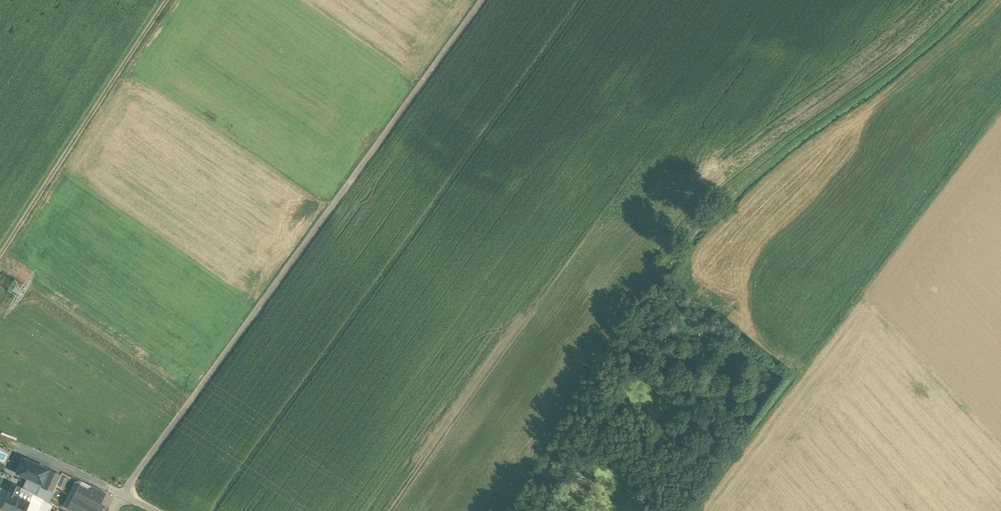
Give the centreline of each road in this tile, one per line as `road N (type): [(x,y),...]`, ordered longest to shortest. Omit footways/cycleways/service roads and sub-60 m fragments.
road 1 (track): [(978,0),(898,71),(771,163),(676,260),(521,510)]
road 2 (unclassified): [(123,497),(482,0)]
road 3 (track): [(701,510),(1000,123)]
road 4 (track): [(0,257),(167,0)]

